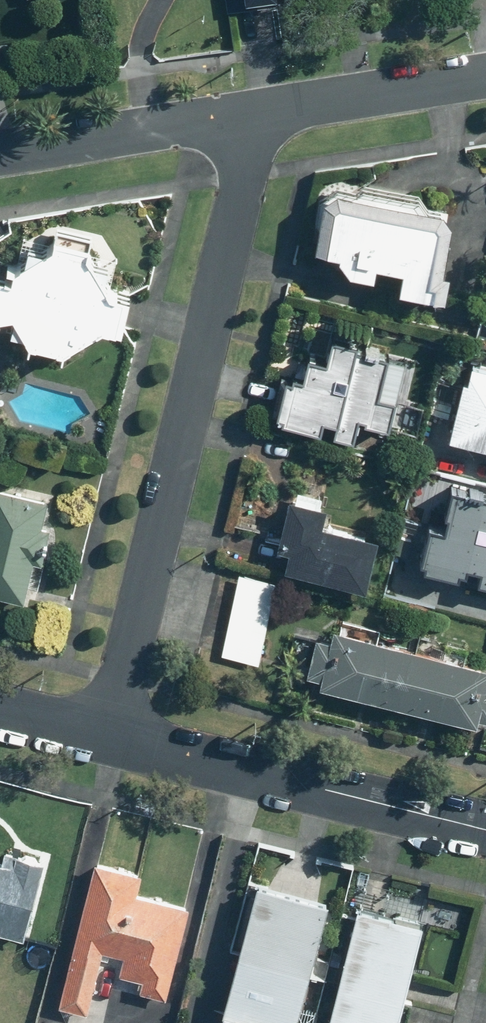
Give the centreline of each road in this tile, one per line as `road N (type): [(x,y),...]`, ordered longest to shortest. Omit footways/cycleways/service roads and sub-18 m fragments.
road 1 (residential): [(254,115),(106,739)]
road 2 (residential): [(106,739),(485,831)]
road 3 (residential): [(254,115),(0,156)]
road 4 (residential): [(485,78),(254,115)]

